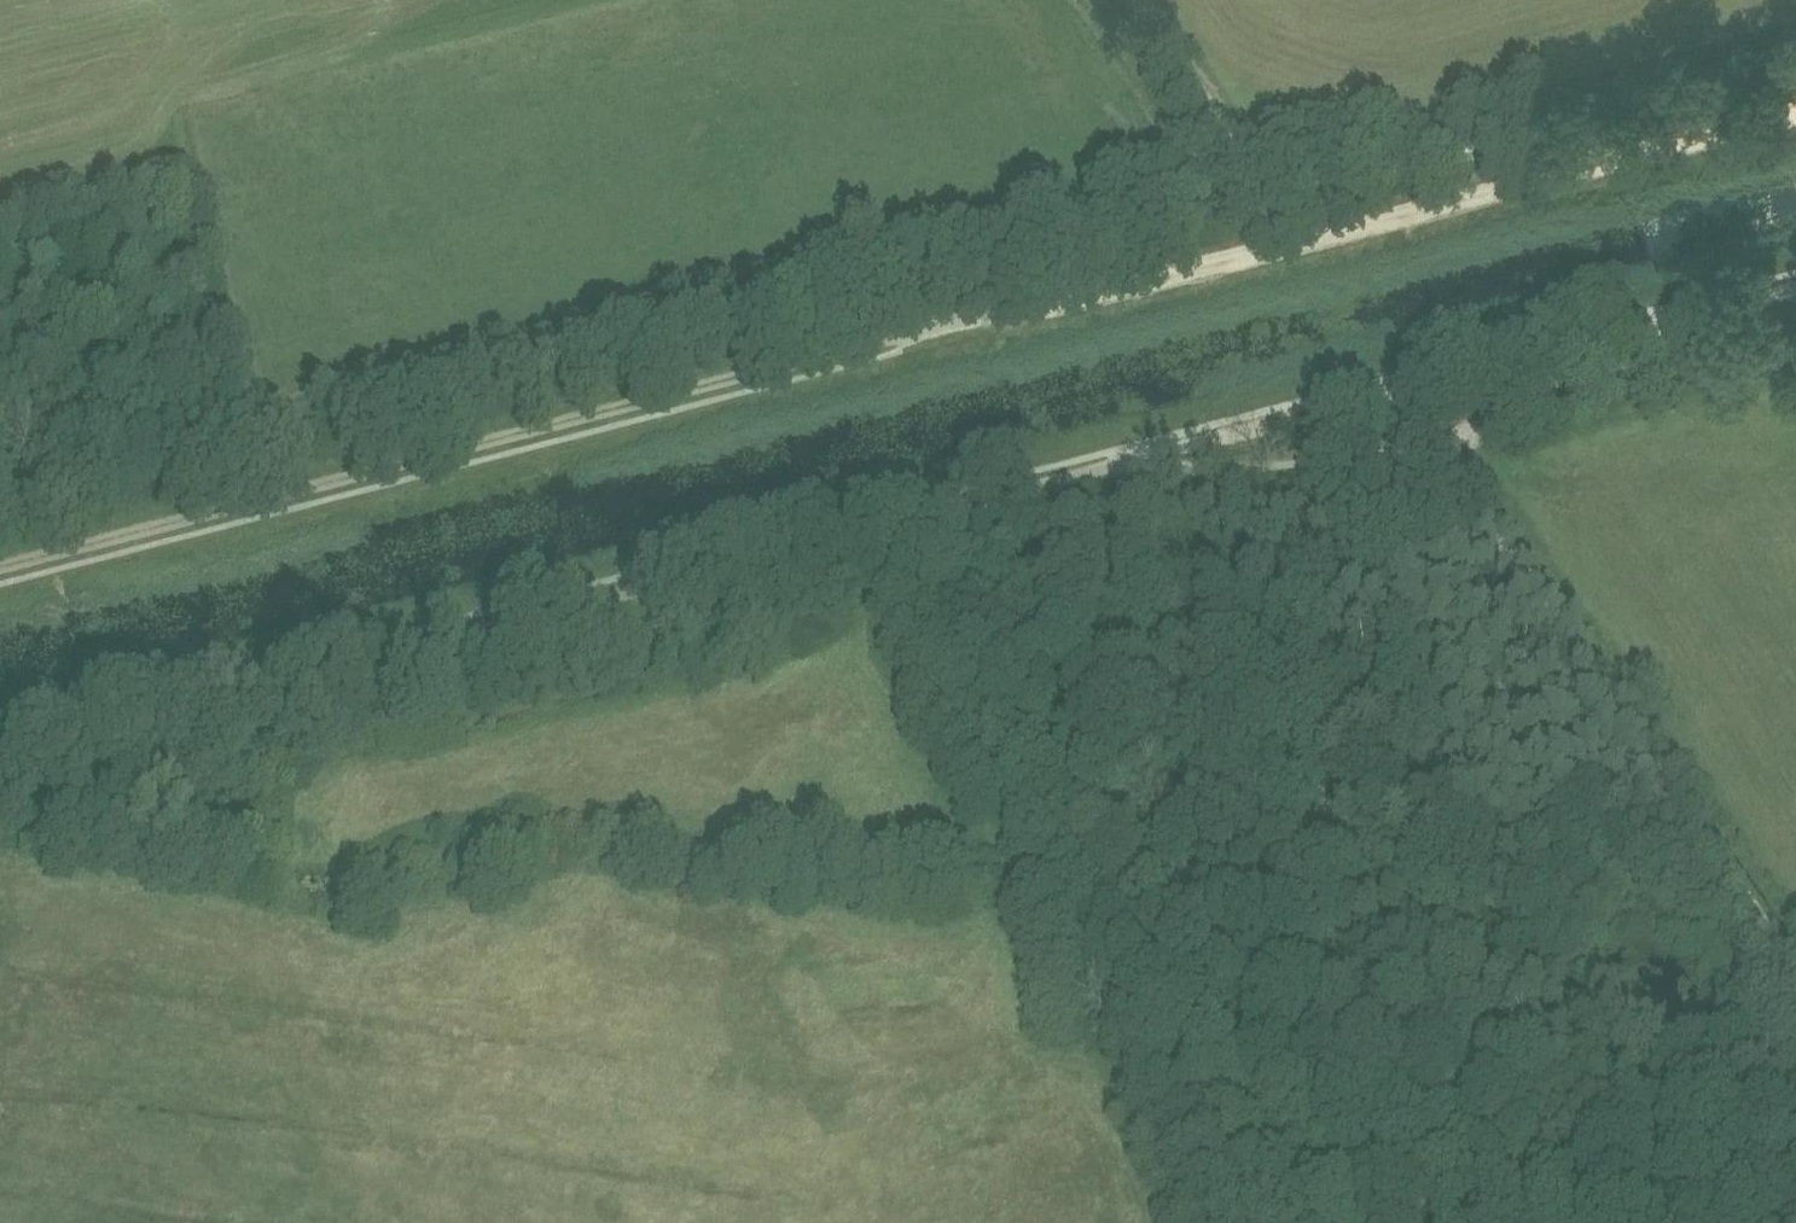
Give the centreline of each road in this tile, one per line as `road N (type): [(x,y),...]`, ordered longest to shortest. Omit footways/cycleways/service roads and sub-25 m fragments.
road 1 (track): [(0,750),(1795,288)]
road 2 (track): [(956,327),(0,567)]
road 3 (track): [(956,327),(987,299),(1058,262),(1222,206),(1246,168),(1275,182),(1306,183),(1535,147),(1634,155)]
road 4 (track): [(1634,155),(956,327)]
road 5 (track): [(1795,970),(1425,436)]
road 6 (track): [(1425,436),(1216,473),(1172,473),(1137,459)]
road 7 (track): [(1425,436),(1619,368),(1646,338),(1646,326)]
road 8 (unclassified): [(1246,168),(1137,0)]
road 9 (track): [(1795,114),(1634,155)]

